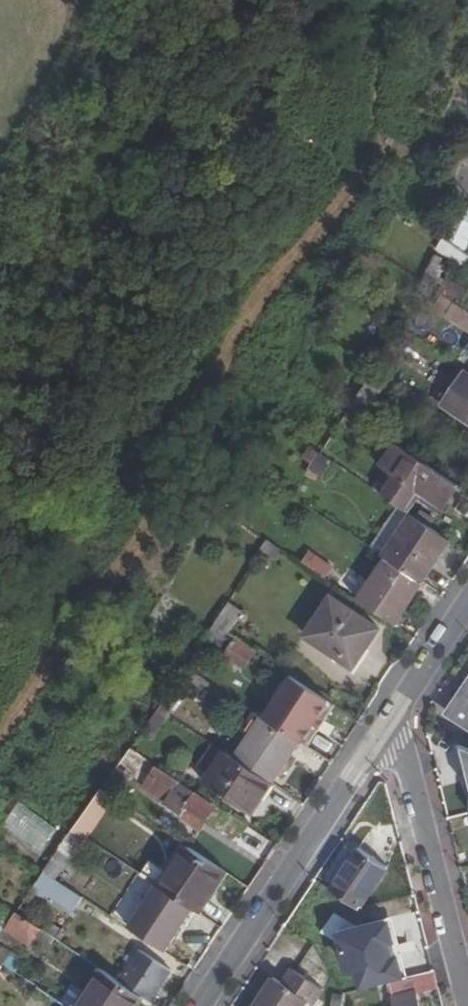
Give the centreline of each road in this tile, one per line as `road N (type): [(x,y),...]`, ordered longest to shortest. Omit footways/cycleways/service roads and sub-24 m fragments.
road 1 (track): [(0,728),(158,502),(239,336),(370,149),(448,148),(467,156)]
road 2 (residential): [(390,710),(197,1005)]
road 3 (residential): [(467,1005),(390,710)]
road 4 (residential): [(467,595),(390,710)]

